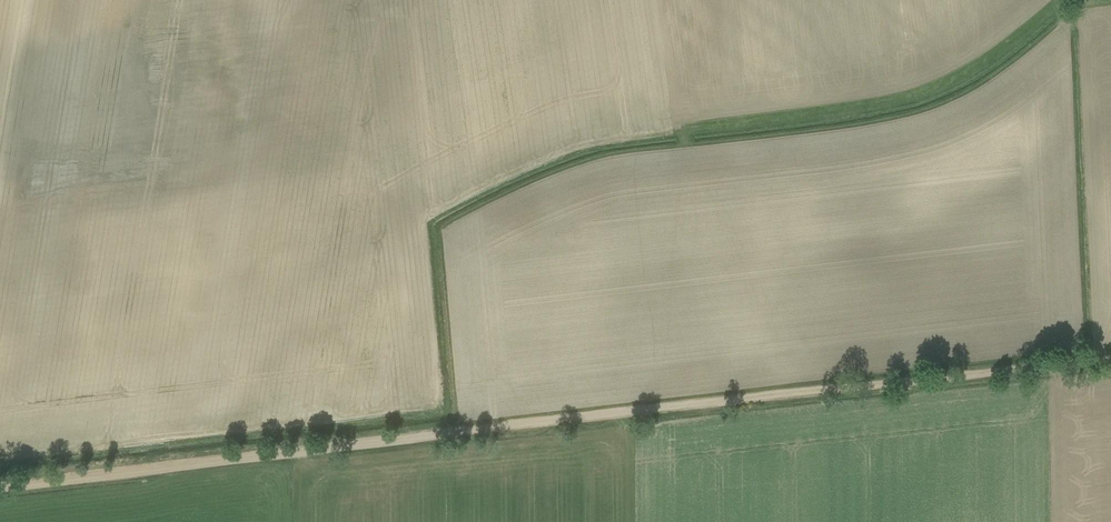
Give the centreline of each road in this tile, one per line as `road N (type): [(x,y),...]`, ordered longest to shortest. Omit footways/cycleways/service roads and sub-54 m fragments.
road 1 (track): [(0,486),(1110,359)]

